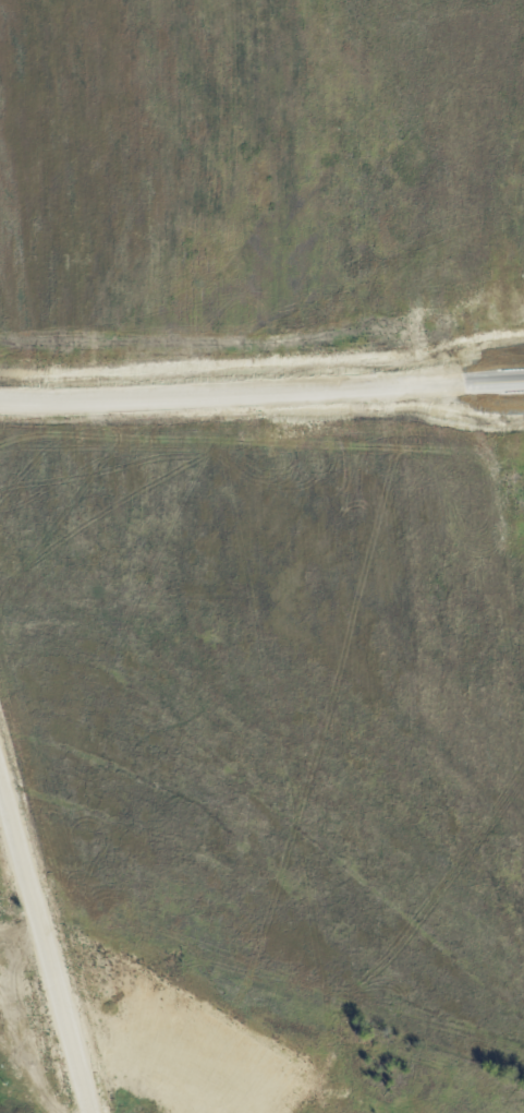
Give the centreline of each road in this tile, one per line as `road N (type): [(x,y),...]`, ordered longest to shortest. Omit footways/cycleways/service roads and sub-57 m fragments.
road 1 (residential): [(523,384),(0,399)]
road 2 (residential): [(92,1112),(0,785)]

